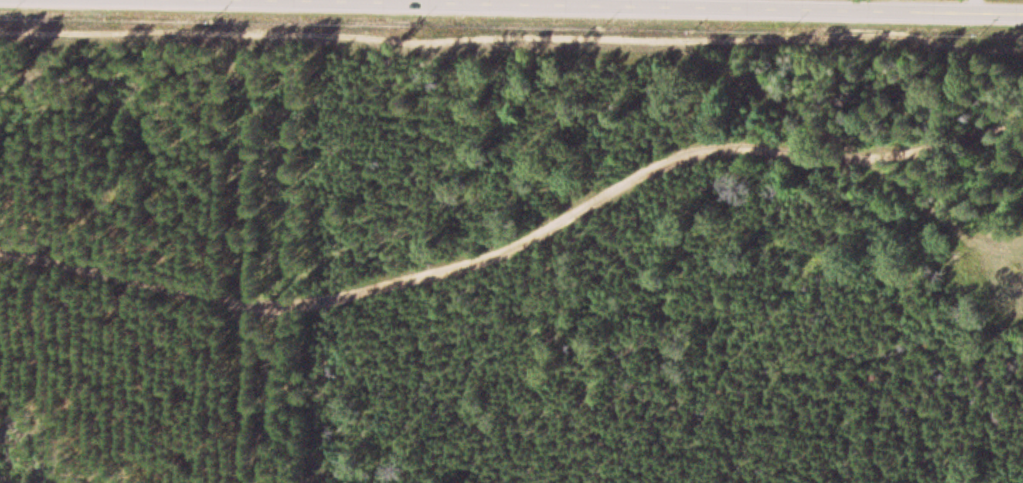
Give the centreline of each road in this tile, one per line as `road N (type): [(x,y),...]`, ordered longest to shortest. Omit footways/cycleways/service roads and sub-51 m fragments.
road 1 (residential): [(0,254),(311,304),(541,234),(717,142),(821,162),(1022,142)]
road 2 (tertiary): [(1022,17),(122,0)]

